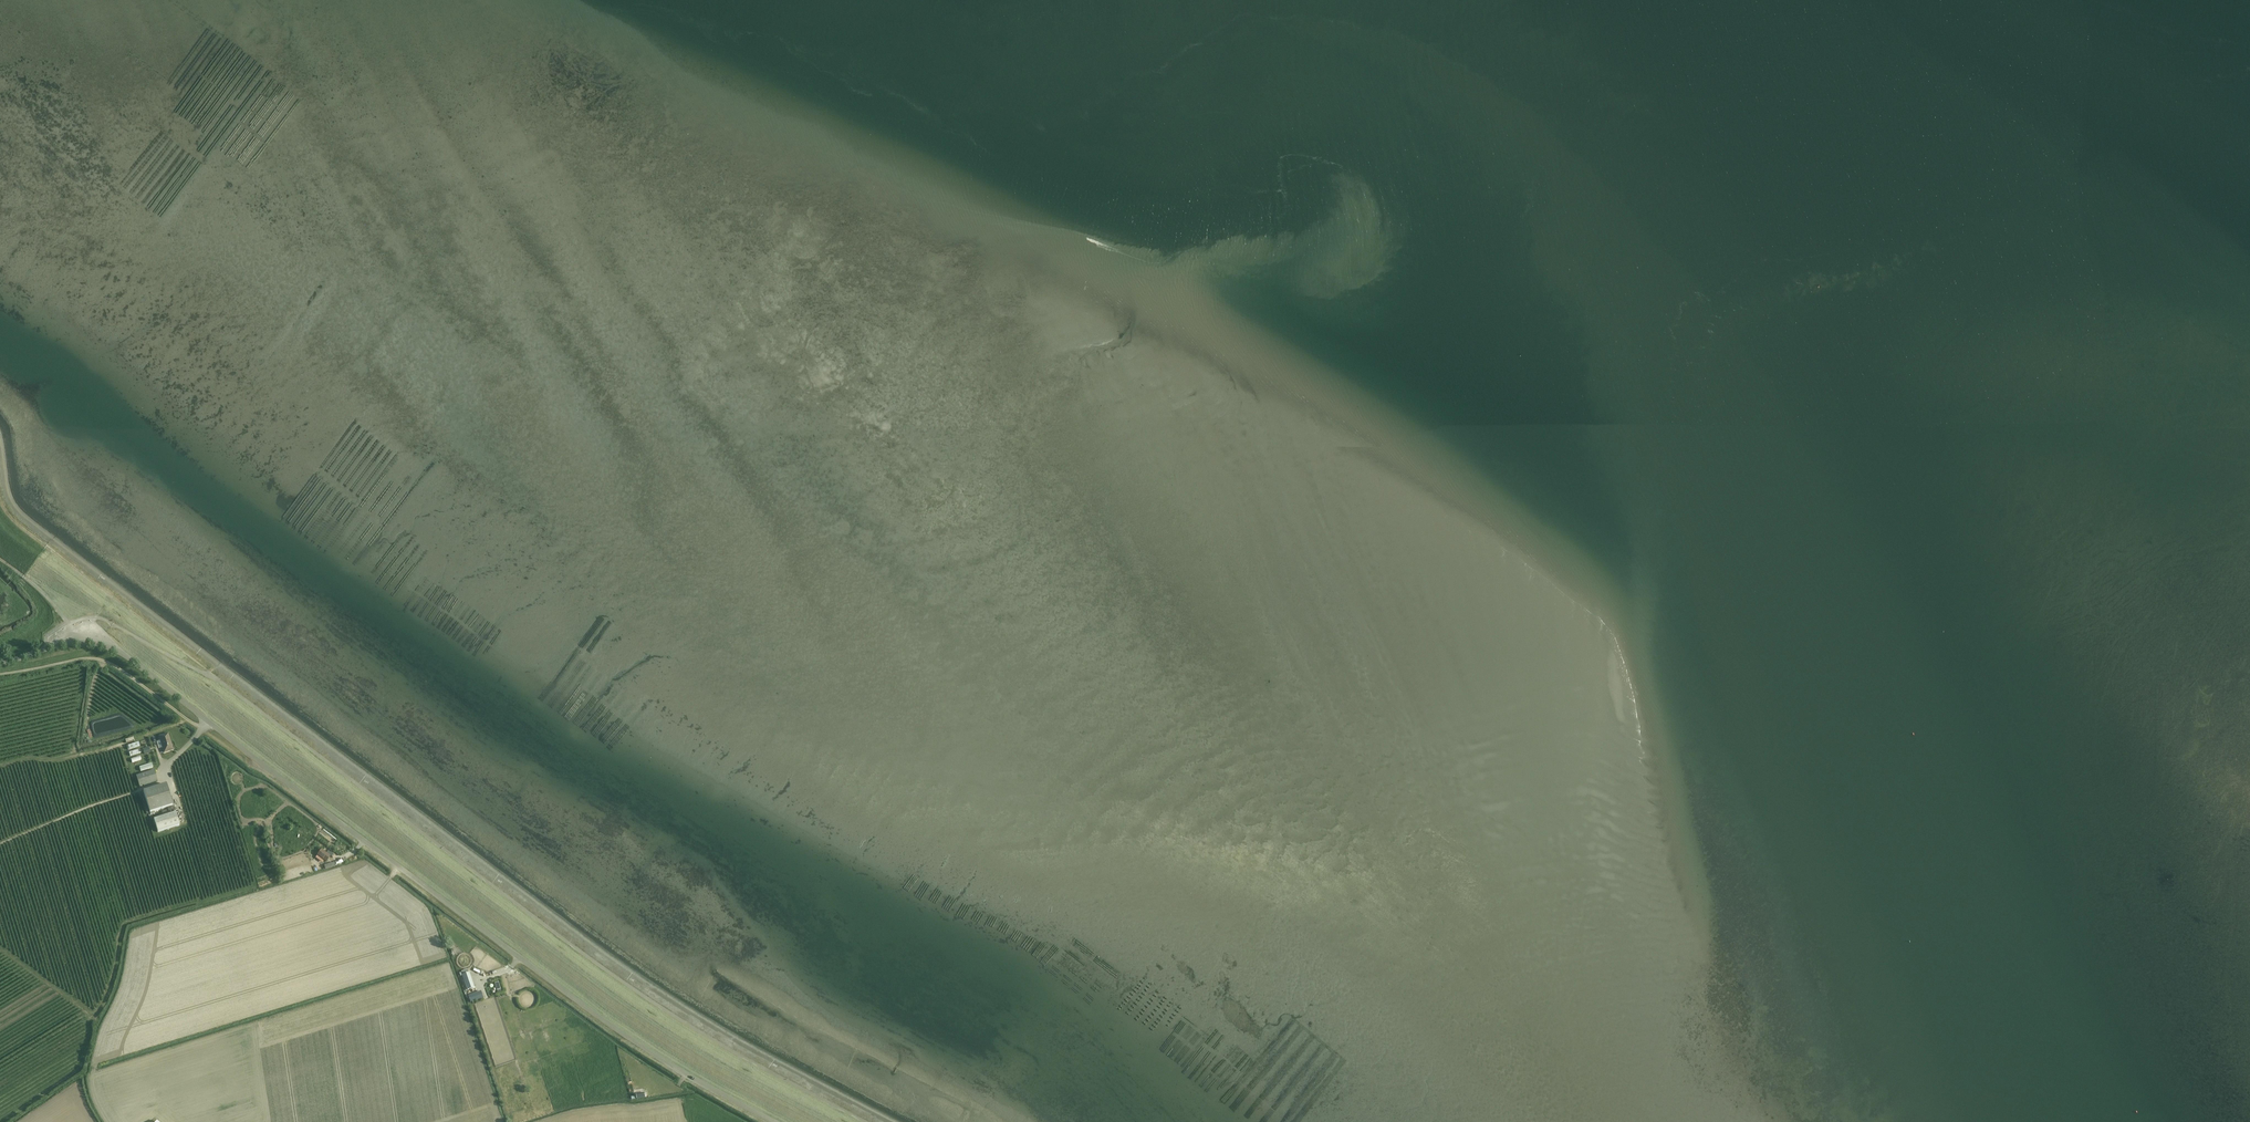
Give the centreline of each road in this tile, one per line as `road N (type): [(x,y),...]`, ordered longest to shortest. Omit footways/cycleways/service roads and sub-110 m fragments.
road 1 (unclassified): [(779,1121),(612,1023),(270,771),(125,653),(81,640),(0,664)]
road 2 (track): [(273,773),(103,662),(0,674)]
road 3 (track): [(0,508),(213,679)]
road 4 (track): [(167,782),(0,844)]

